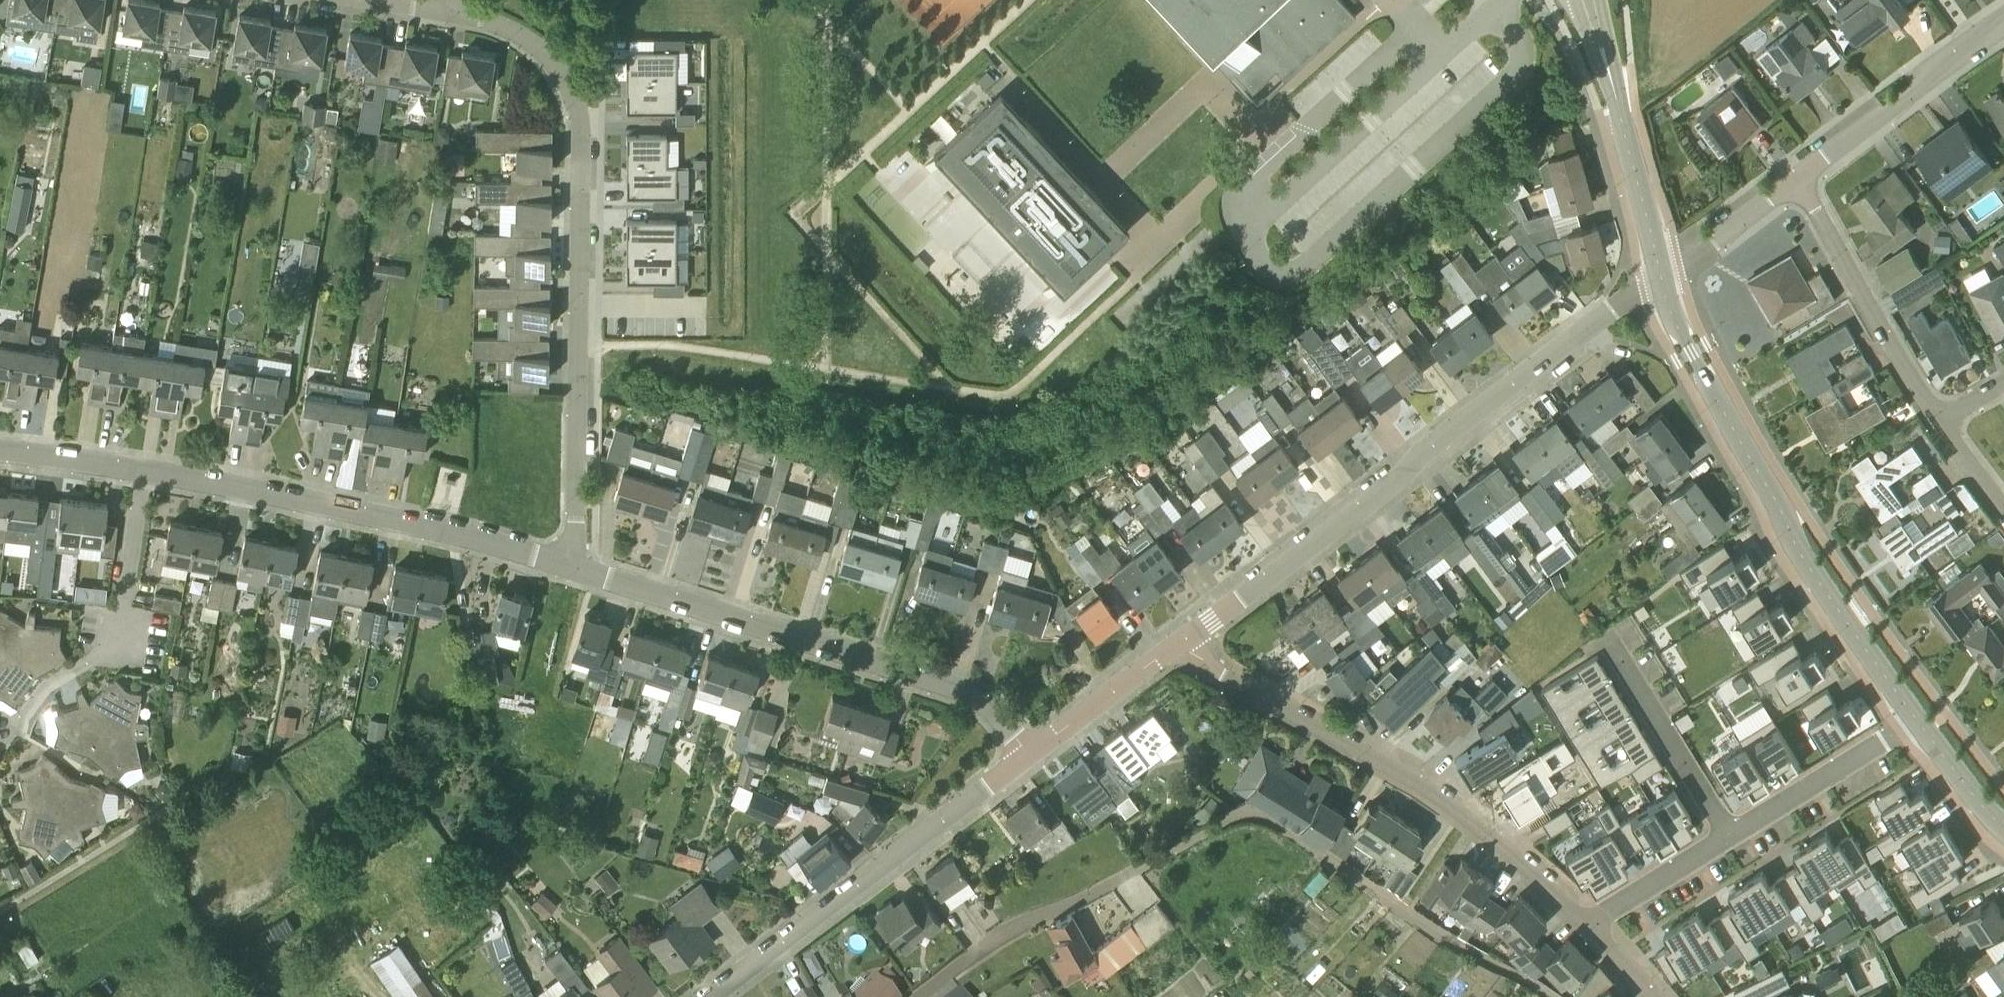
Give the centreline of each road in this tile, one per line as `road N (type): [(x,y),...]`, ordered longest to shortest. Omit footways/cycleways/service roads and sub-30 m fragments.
road 1 (residential): [(919,996),(1197,831),(1242,822),(1539,996)]
road 2 (residential): [(578,574),(564,84),(535,50),(508,34),(453,22)]
road 3 (tertiary): [(1172,653),(1663,283)]
road 4 (residential): [(1599,940),(1506,856),(1410,790),(1172,653)]
road 5 (tertiary): [(1921,725),(1800,552),(1700,376),(1663,283)]
road 6 (residential): [(1029,763),(976,703),(882,664),(578,574)]
road 7 (residential): [(578,574),(462,539),(146,476)]
road 8 (tertiary): [(715,996),(1029,763)]
road 9 (residential): [(1798,182),(1882,351),(1930,417)]
road 10 (tertiary): [(2003,28),(1798,182)]
road 11 (residential): [(1684,648),(1636,676),(1733,847)]
road 12 (residential): [(1733,847),(1921,725)]
road 13 (tertiary): [(1663,283),(1616,101)]
road 14 (residential): [(114,660),(146,476)]
road 15 (tertiary): [(1029,763),(1172,653)]
road 16 (tertiary): [(1798,182),(1663,283)]
road 17 (residential): [(1599,940),(1733,847)]
road 18 (residential): [(146,476),(0,456)]
road 19 (tertiary): [(2003,827),(1921,725)]
road 20 (residential): [(453,22),(325,0)]
road 21 (residential): [(1930,417),(2003,517)]

